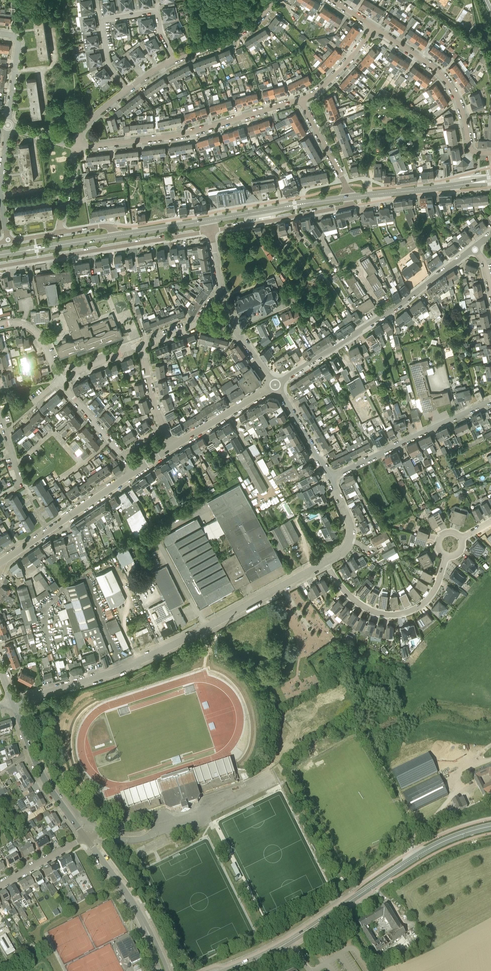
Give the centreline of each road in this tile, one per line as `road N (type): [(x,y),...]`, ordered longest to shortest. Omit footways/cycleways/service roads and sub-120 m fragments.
road 1 (residential): [(14,702),(142,660),(326,562)]
road 2 (tertiary): [(268,953),(431,847),(490,826)]
road 3 (residential): [(77,146),(186,133),(300,99)]
road 4 (residential): [(0,266),(210,230)]
road 5 (residential): [(490,153),(470,147),(459,101),(442,74),(374,27)]
road 6 (residential): [(330,478),(490,401)]
road 7 (residential): [(326,562),(356,601),(394,615),(428,599),(446,556)]
road 8 (residential): [(5,559),(137,471)]
road 9 (unclassified): [(85,838),(48,785),(14,702)]
road 10 (tertiary): [(348,197),(490,181)]
road 11 (tertiary): [(208,220),(348,197)]
road 12 (residential): [(210,230),(347,205)]
road 13 (residential): [(275,384),(389,312)]

